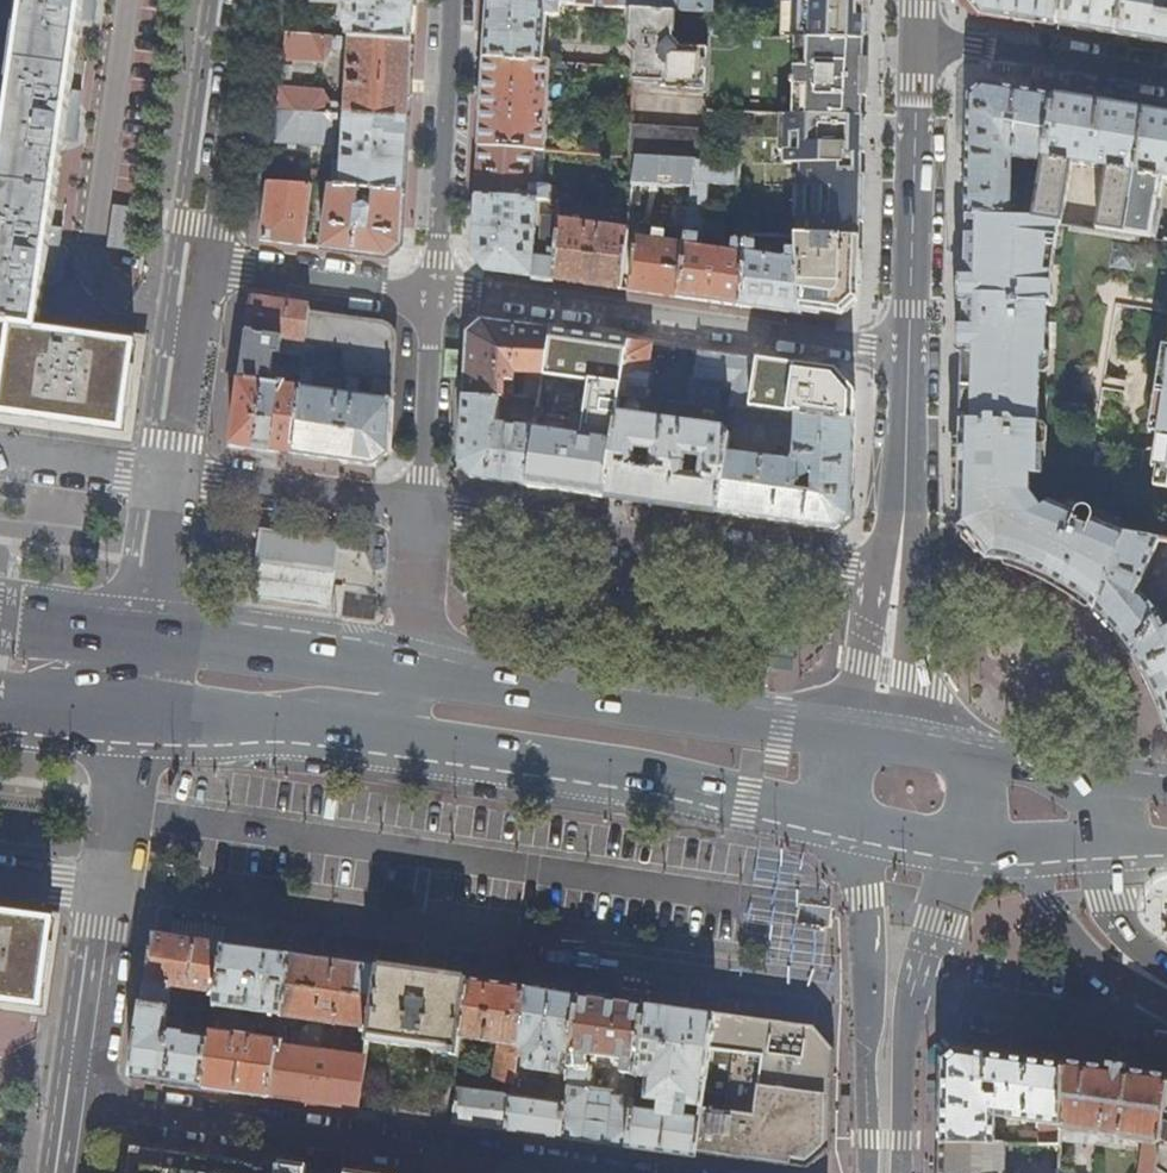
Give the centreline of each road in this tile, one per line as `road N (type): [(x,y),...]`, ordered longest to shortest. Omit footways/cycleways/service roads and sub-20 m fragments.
road 1 (residential): [(85,1106),(563,1172)]
road 2 (primary): [(371,740),(845,819)]
road 3 (residential): [(436,294),(910,354)]
road 4 (residential): [(423,507),(887,576)]
road 5 (primary): [(849,737),(407,670)]
road 6 (secondary): [(845,819),(873,967),(865,1172)]
road 7 (secondary): [(900,1172),(910,1031),(959,838)]
road 8 (secondary): [(919,38),(910,354)]
road 9 (residential): [(436,294),(454,0)]
road 10 (residential): [(201,265),(240,0)]
road 11 (primary): [(407,670),(147,634)]
road 12 (residential): [(423,507),(169,478)]
road 13 (residential): [(919,38),(1166,79)]
road 14 (primary): [(132,719),(371,740)]
road 15 (residential): [(201,265),(436,294)]
road 16 (secondary): [(961,756),(926,683),(904,542)]
road 17 (residential): [(111,891),(85,1106)]
road 18 (residential): [(169,478),(201,265)]
road 19 (residential): [(436,294),(423,507)]
road 20 (secondary): [(910,354),(904,542)]
road 21 (residential): [(132,719),(111,891)]
road 22 (tertiary): [(1004,844),(1050,904),(1127,962)]
road 23 (residential): [(169,478),(0,454)]
road 24 (secondary): [(887,576),(849,737)]
road 25 (residential): [(423,507),(407,670)]
road 26 (residential): [(147,634),(169,478)]
road 27 (primary): [(147,634),(0,616)]
road 28 (primary): [(1095,798),(1001,762),(961,756)]
road 29 (primary): [(0,703),(132,719)]

